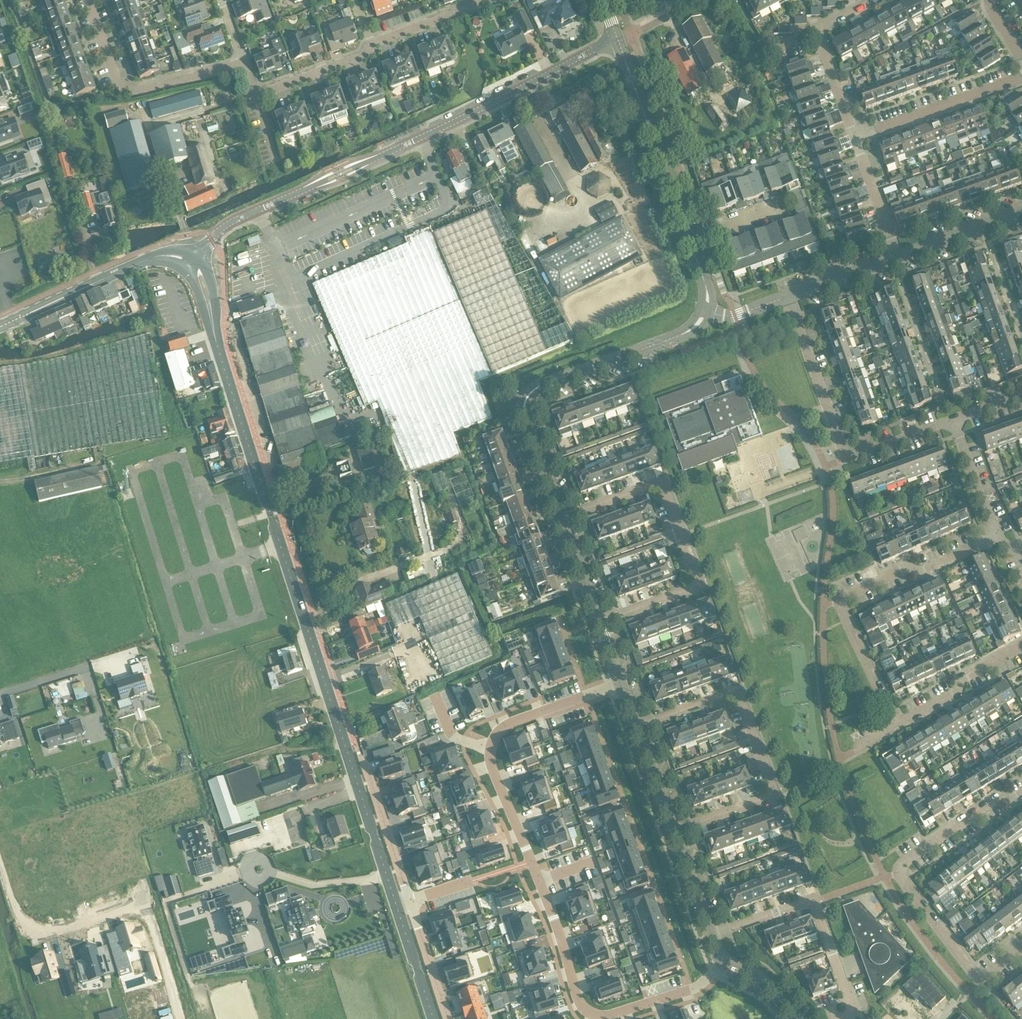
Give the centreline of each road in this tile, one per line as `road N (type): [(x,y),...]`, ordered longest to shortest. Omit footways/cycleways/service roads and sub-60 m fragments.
road 1 (residential): [(724,959),(690,989),(592,1014),(490,762),(498,730),(622,685)]
road 2 (tertiary): [(387,875),(211,319)]
road 3 (unclassified): [(192,265),(237,218),(618,40)]
road 4 (tertiary): [(563,523),(528,429),(528,394),(693,330),(710,312)]
road 5 (residential): [(600,623),(701,586),(664,487),(563,523)]
road 6 (unclassified): [(179,1018),(144,907),(41,934),(19,918),(0,858)]
road 7 (residential): [(895,726),(840,602),(905,569),(997,541)]
road 8 (residential): [(787,298),(845,458),(952,421)]
road 9 (unclassified): [(970,971),(898,874),(928,844),(1021,794)]
road 10 (residential): [(846,1018),(855,1012),(812,904),(711,936)]
road 11 (residential): [(675,831),(779,797),(737,694)]
road 12 (residential): [(244,65),(138,92),(123,87),(87,0)]
road 13 (tertiary): [(687,237),(618,40)]
road 14 (tertiary): [(0,327),(156,256),(192,265)]
road 15 (residential): [(854,143),(1021,79)]
road 16 (residential): [(895,726),(1021,646)]
road 17 (residential): [(365,764),(410,904)]
road 18 (residential): [(256,95),(369,57),(374,41)]
road 19 (residential): [(896,257),(1021,212)]
road 20 (residential): [(952,421),(997,541)]
road 21 (residential): [(896,257),(854,143)]
road 22 (residential): [(374,41),(488,0)]
road 23 (residential): [(270,872),(315,887),(387,875)]
road 24 (residential): [(410,904),(448,1018)]

